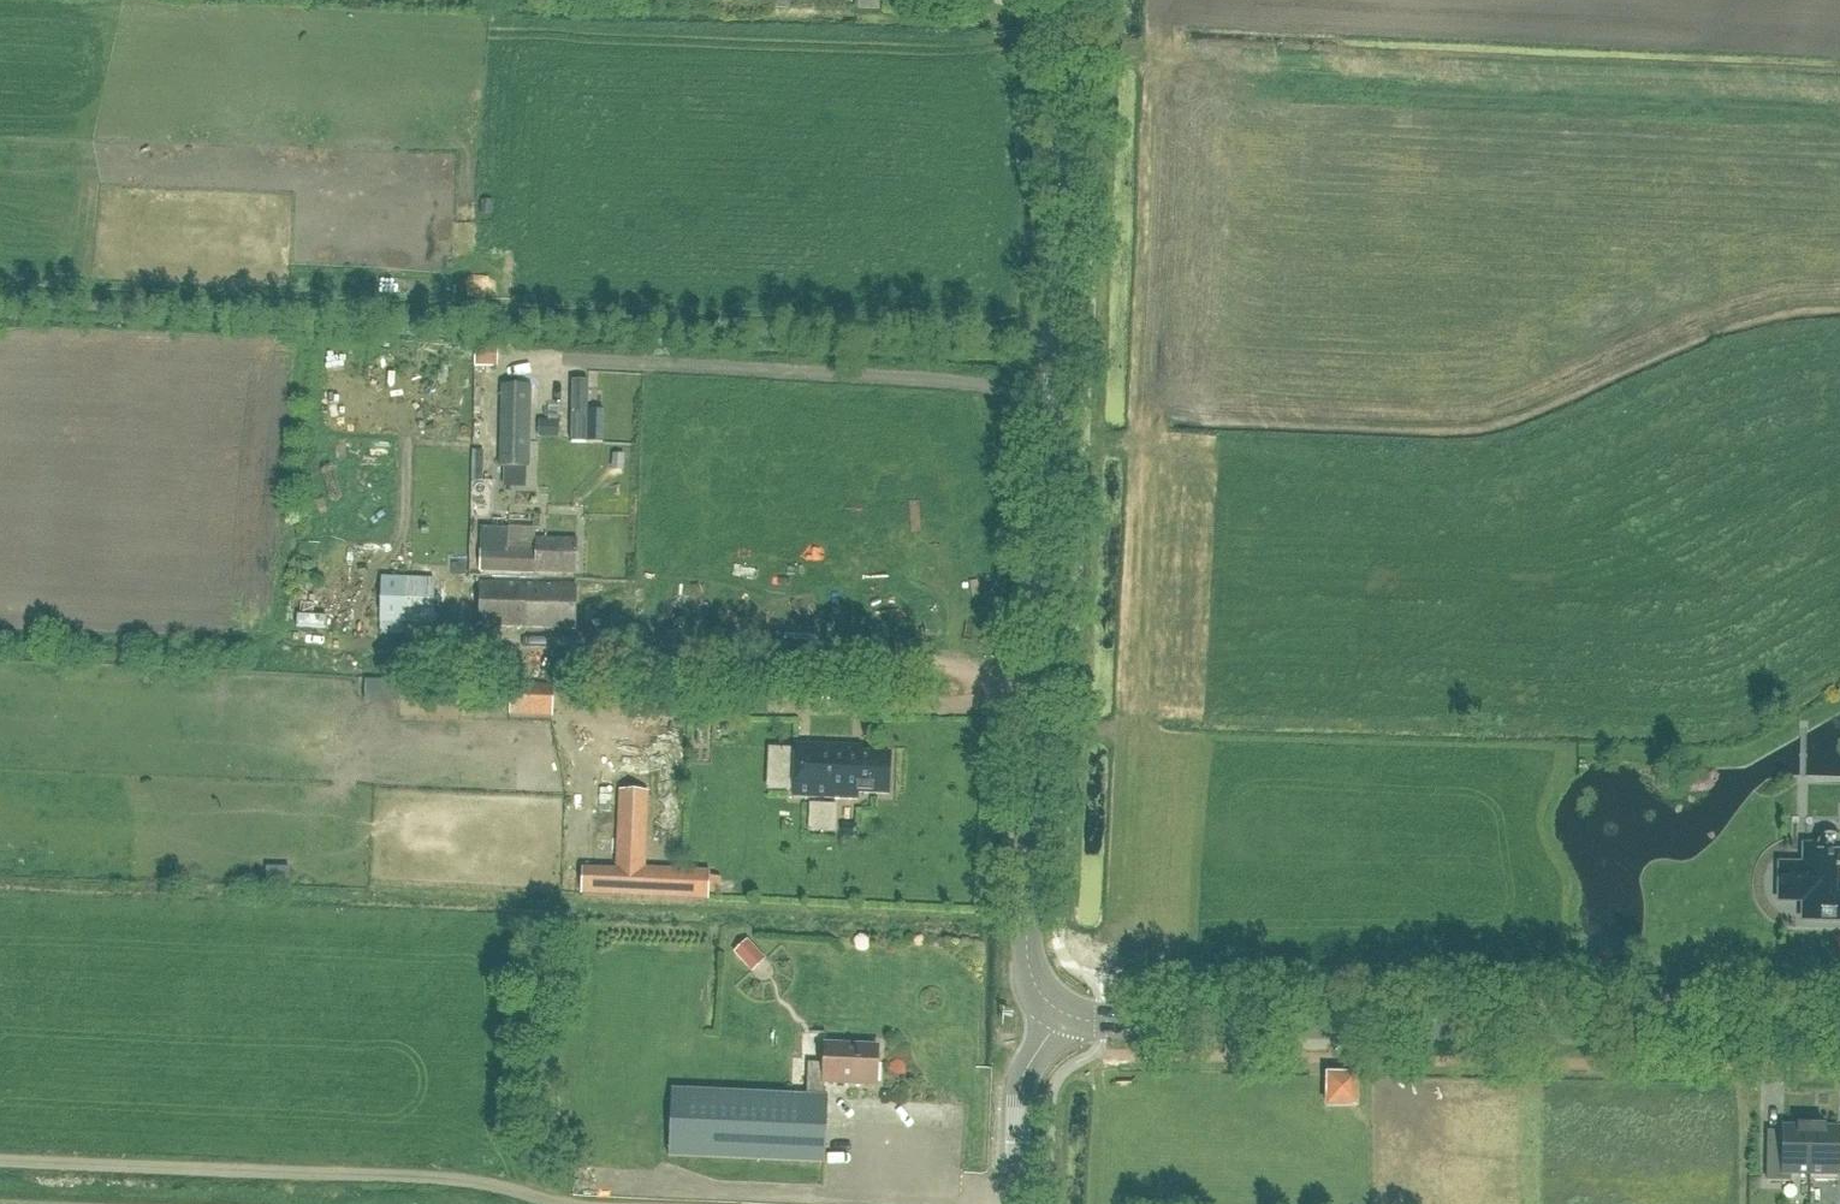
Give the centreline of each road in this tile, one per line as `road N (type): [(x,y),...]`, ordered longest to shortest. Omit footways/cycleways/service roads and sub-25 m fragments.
road 1 (secondary): [(1063,1014),(1039,994),(1027,935),(1069,0)]
road 2 (tertiary): [(1839,1037),(1101,1022),(1063,1014)]
road 3 (secondary): [(1012,1203),(1020,1085),(1063,1014)]

